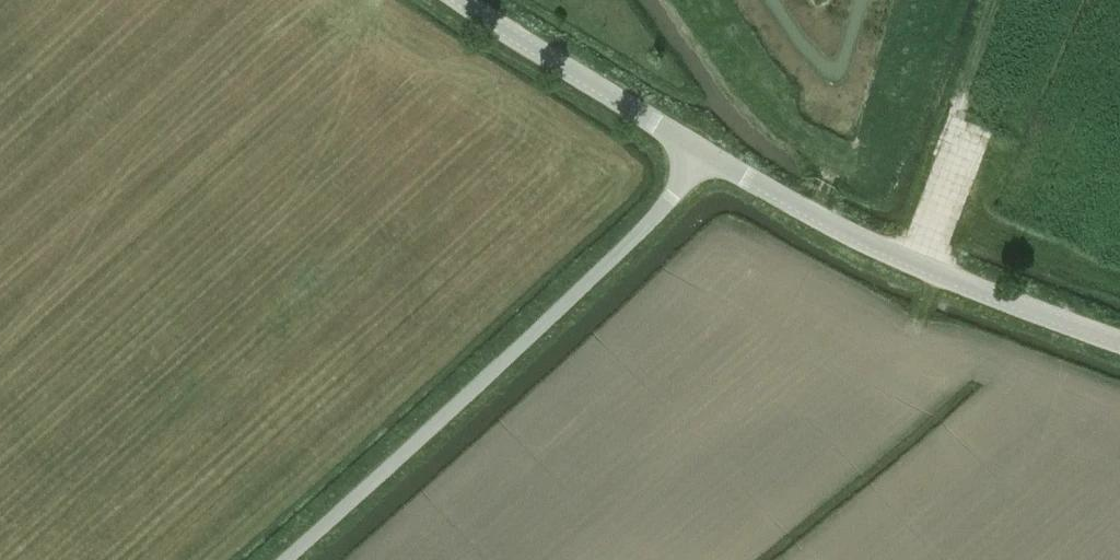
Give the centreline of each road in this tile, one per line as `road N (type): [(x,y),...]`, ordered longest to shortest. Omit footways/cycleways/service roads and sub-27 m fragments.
road 1 (unclassified): [(290,559),(619,259),(708,157)]
road 2 (tertiary): [(1119,343),(932,273),(708,157)]
road 3 (tertiary): [(708,157),(436,0)]

